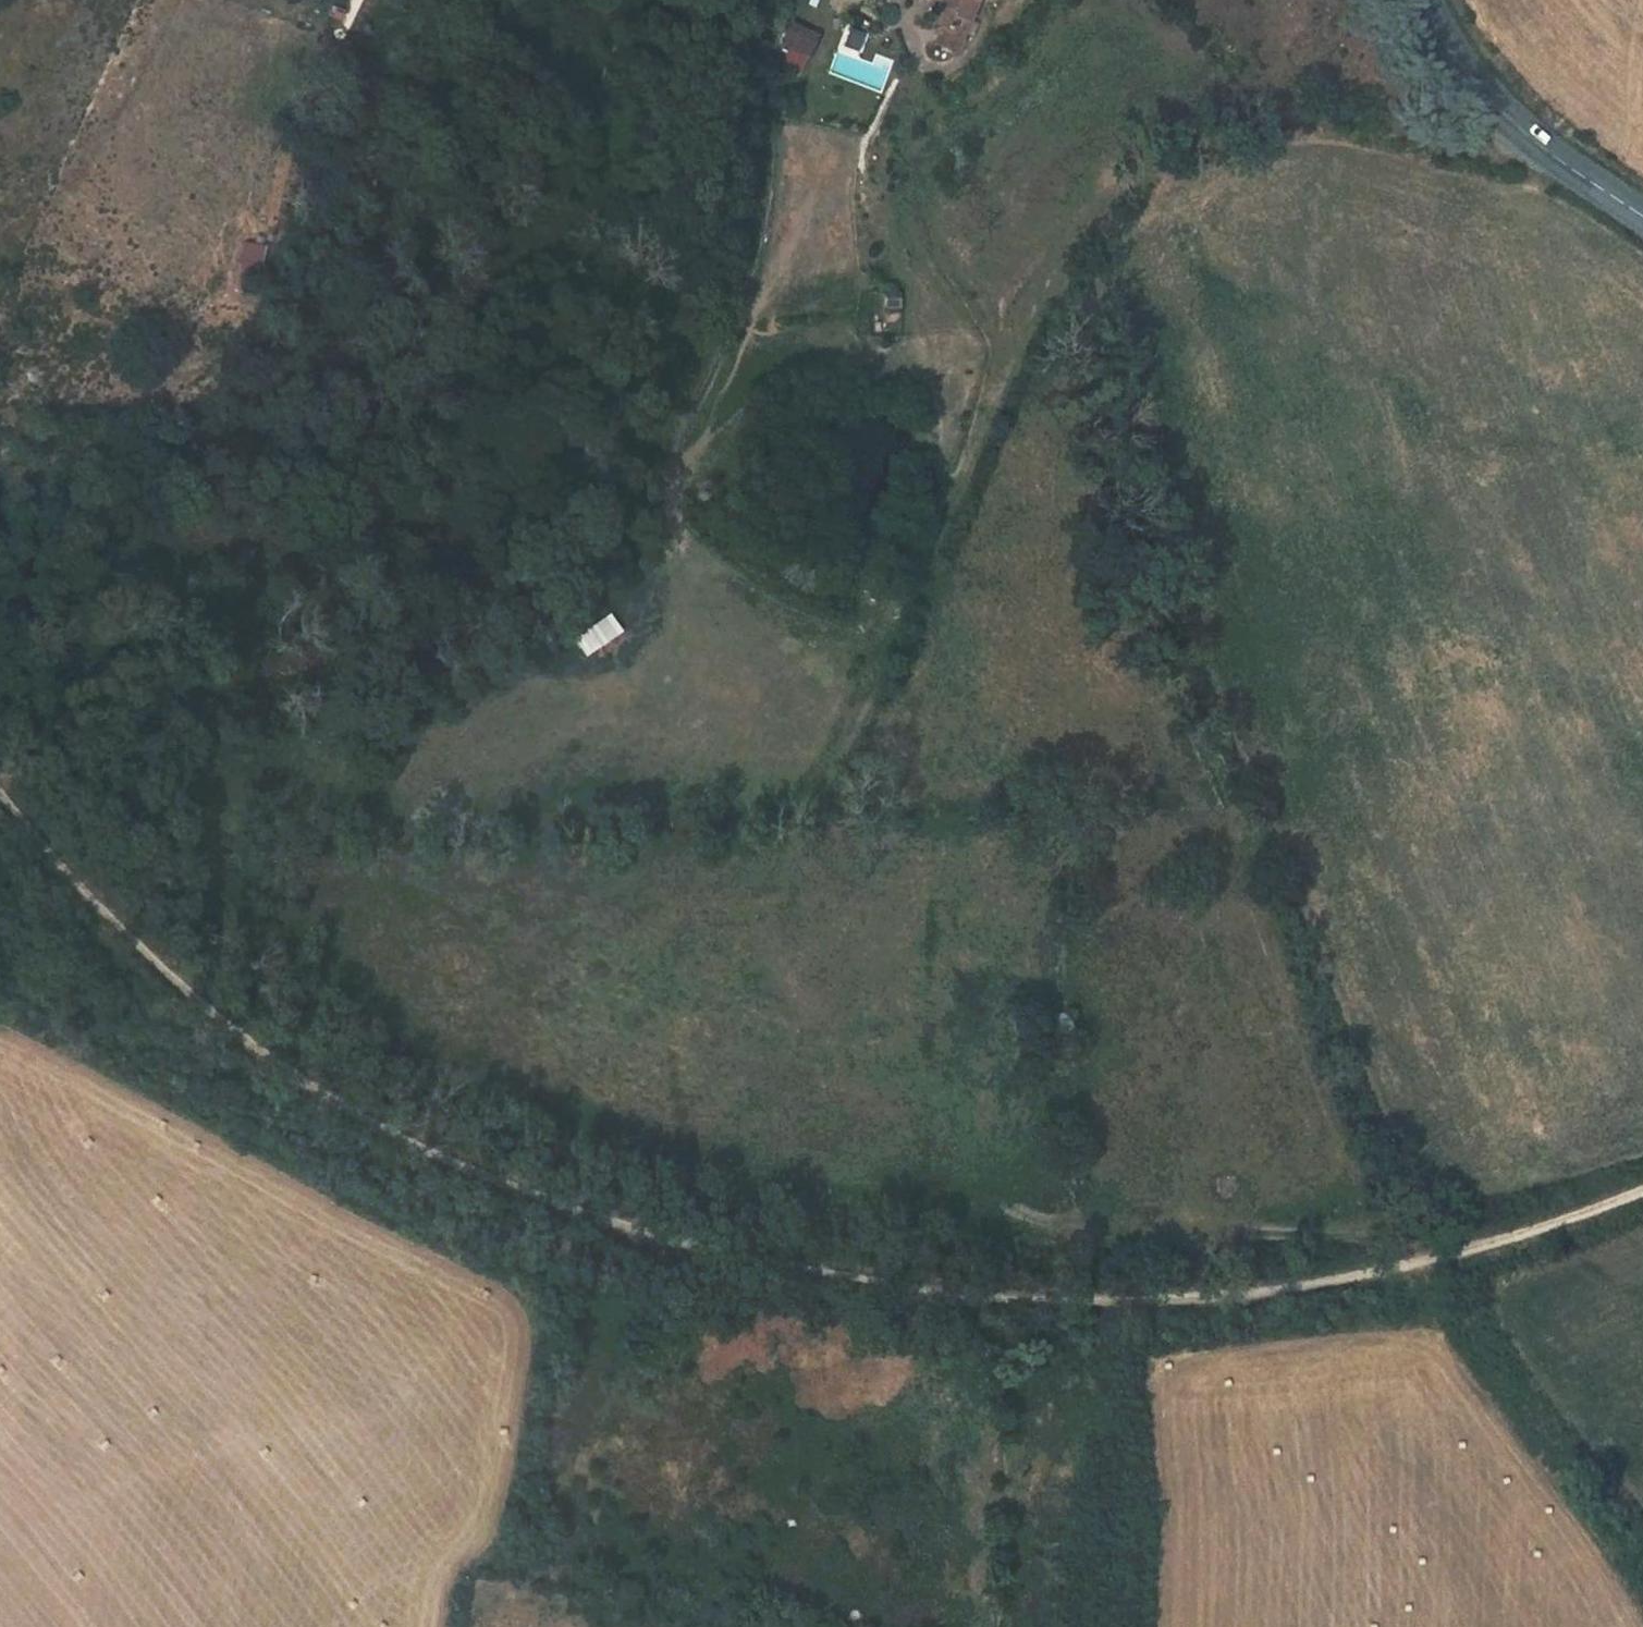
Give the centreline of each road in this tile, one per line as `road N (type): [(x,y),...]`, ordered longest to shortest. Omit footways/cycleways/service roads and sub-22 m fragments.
road 1 (track): [(1642,1192),(1442,1257),(1212,1299),(971,1299),(626,1229),(455,1166),(287,1077),(44,858),(0,793)]
road 2 (primary): [(1445,0),(1474,63),(1560,152),(1642,210)]

